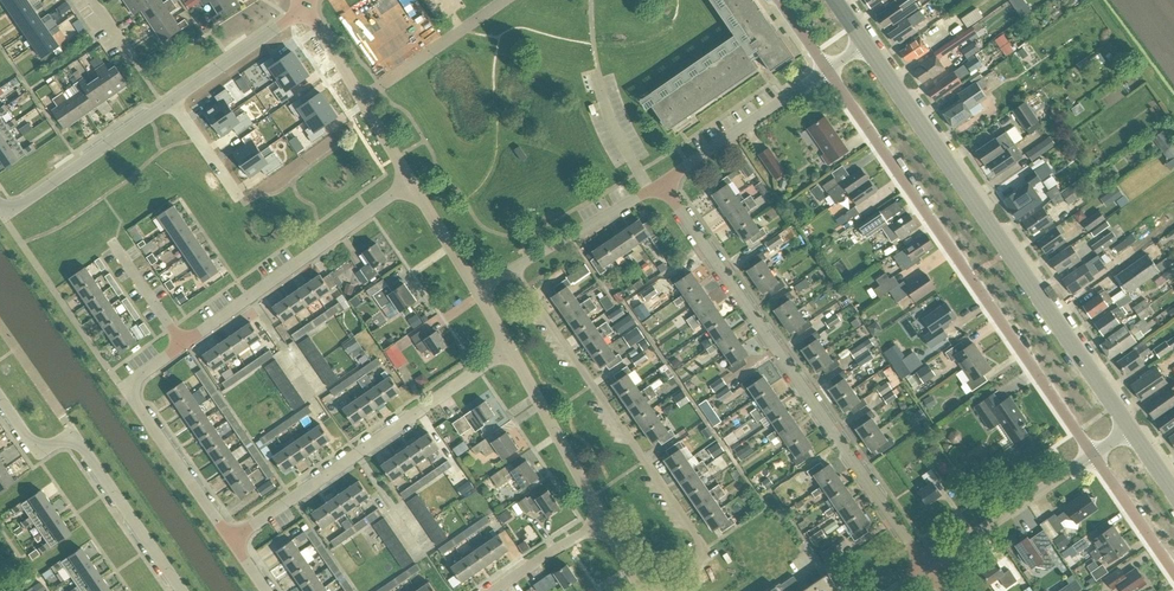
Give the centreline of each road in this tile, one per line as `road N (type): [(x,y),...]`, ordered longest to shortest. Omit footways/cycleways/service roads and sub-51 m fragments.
road 1 (residential): [(1094,456),(826,70)]
road 2 (tertiary): [(1129,429),(864,42)]
road 3 (residential): [(927,567),(661,184)]
road 4 (residential): [(658,590),(698,563),(701,542),(514,269)]
road 5 (residential): [(232,541),(509,350)]
road 6 (residential): [(181,590),(81,447),(31,442),(0,397)]
road 7 (residential): [(185,344),(410,181)]
road 8 (residential): [(232,541),(126,387),(185,344)]
road 9 (residential): [(173,101),(5,216),(0,209)]
road 10 (residential): [(661,184),(826,70)]
road 11 (unclassified): [(927,567),(1094,456)]
road 12 (unclassified): [(603,520),(509,350)]
road 13 (residential): [(504,0),(362,98)]
road 14 (residential): [(514,269),(661,184)]
road 15 (residential): [(305,7),(173,101)]
road 16 (residential): [(1173,571),(1094,456)]
road 17 (residential): [(497,590),(603,520)]
road 18 (unclassified): [(479,287),(410,181)]
road 19 (residential): [(113,243),(185,344)]

